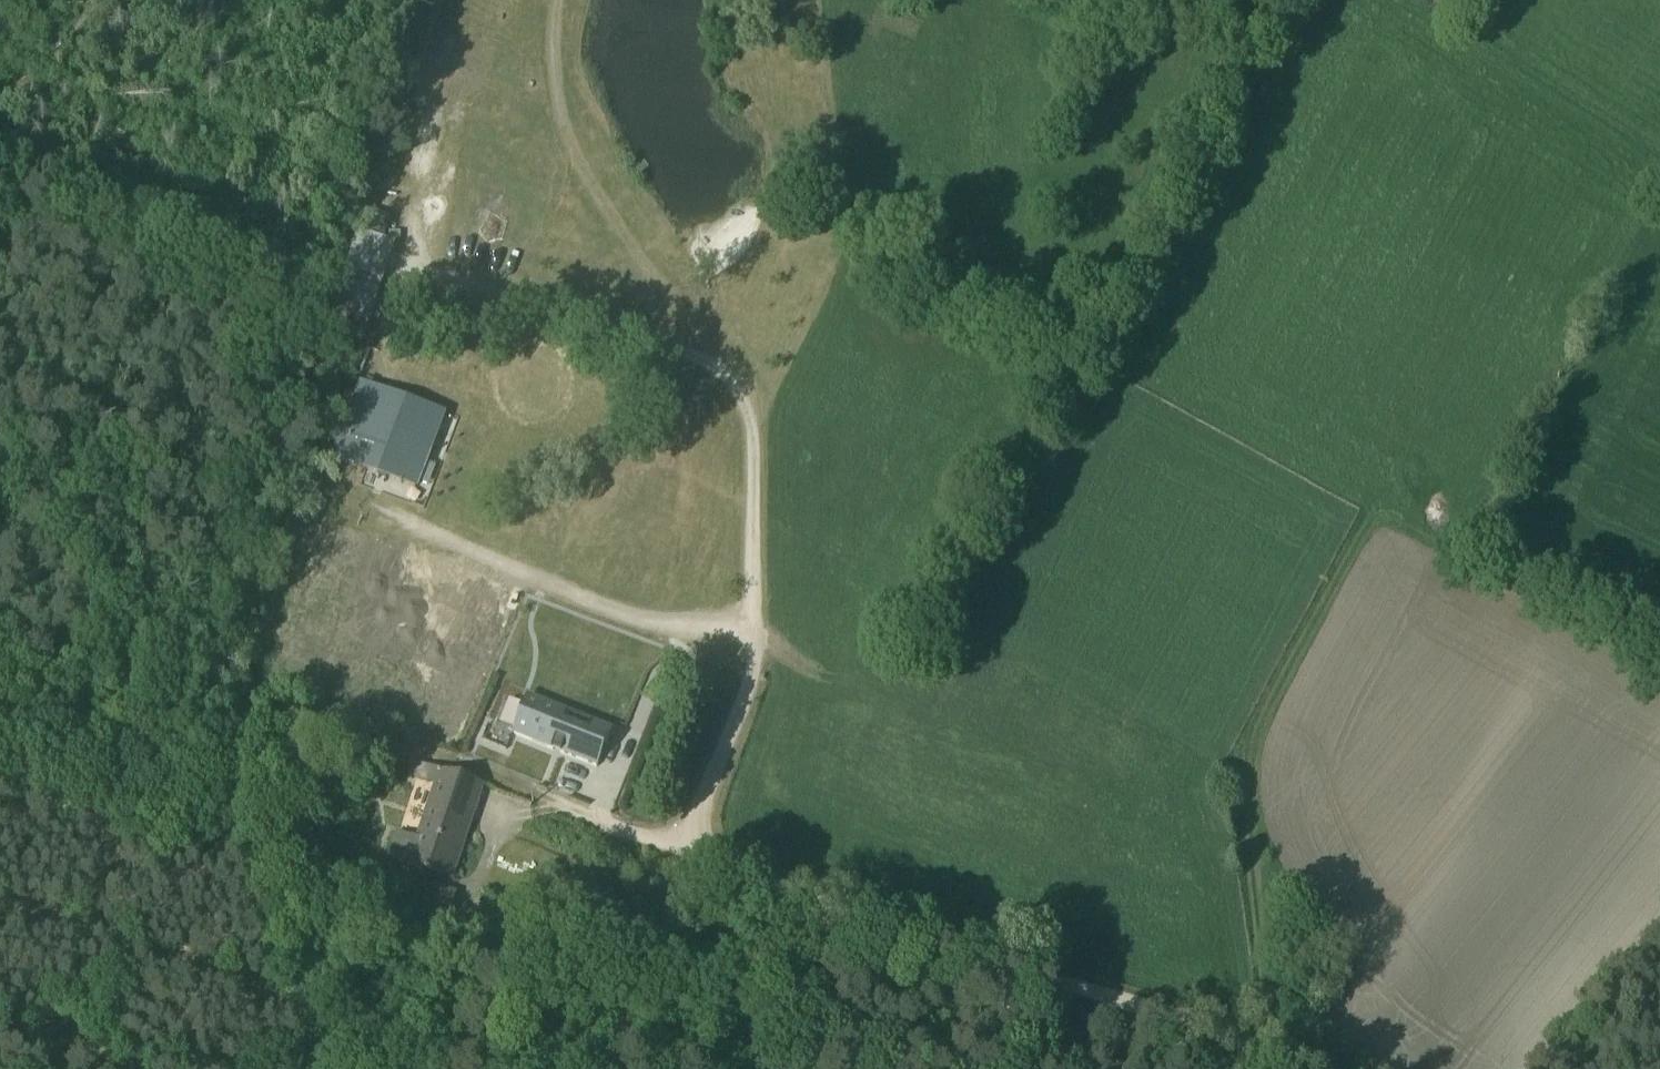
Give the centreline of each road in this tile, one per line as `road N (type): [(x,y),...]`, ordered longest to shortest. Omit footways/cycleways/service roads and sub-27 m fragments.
road 1 (track): [(1200,1021),(976,954),(306,714)]

